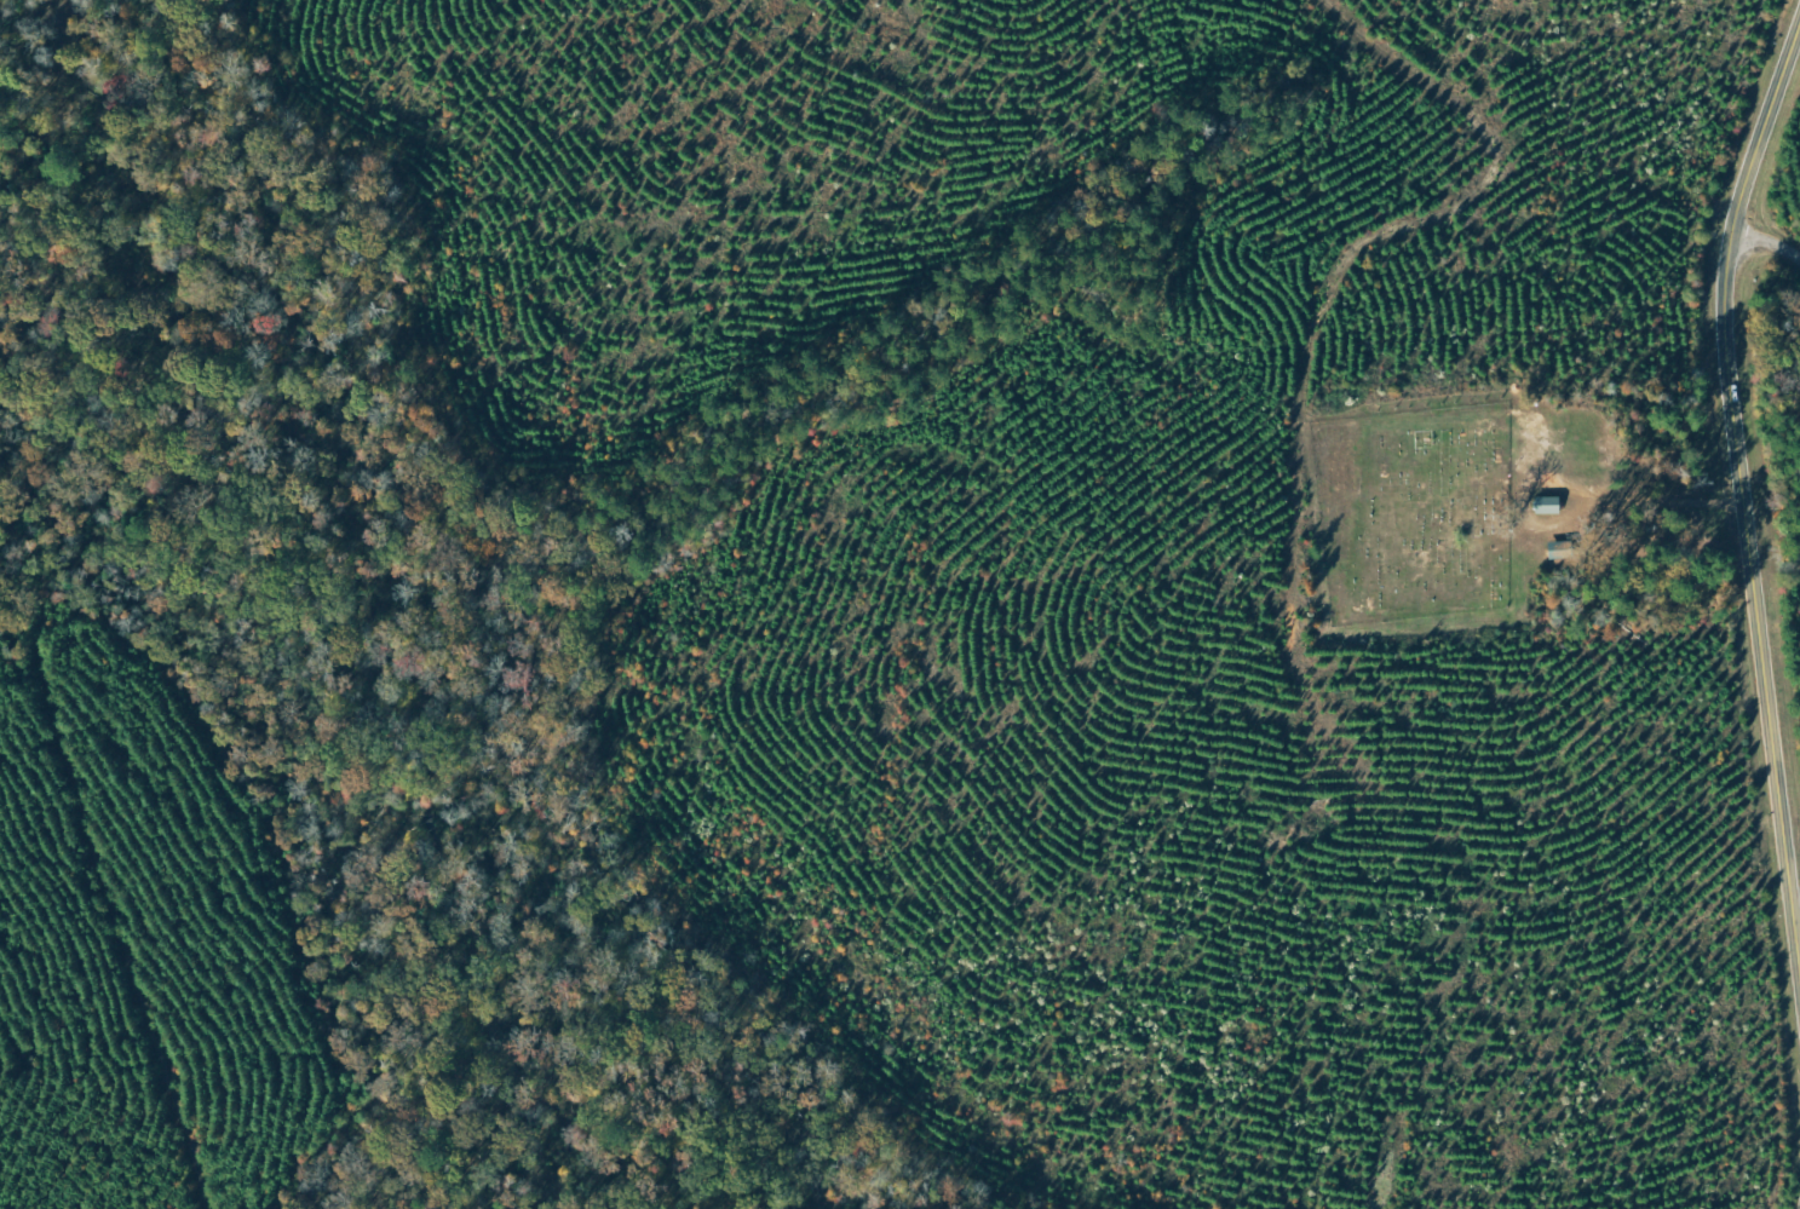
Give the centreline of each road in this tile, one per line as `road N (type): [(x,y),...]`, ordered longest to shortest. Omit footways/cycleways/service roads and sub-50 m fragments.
road 1 (secondary): [(1799,37),(1742,201),(1731,364),(1799,952)]

